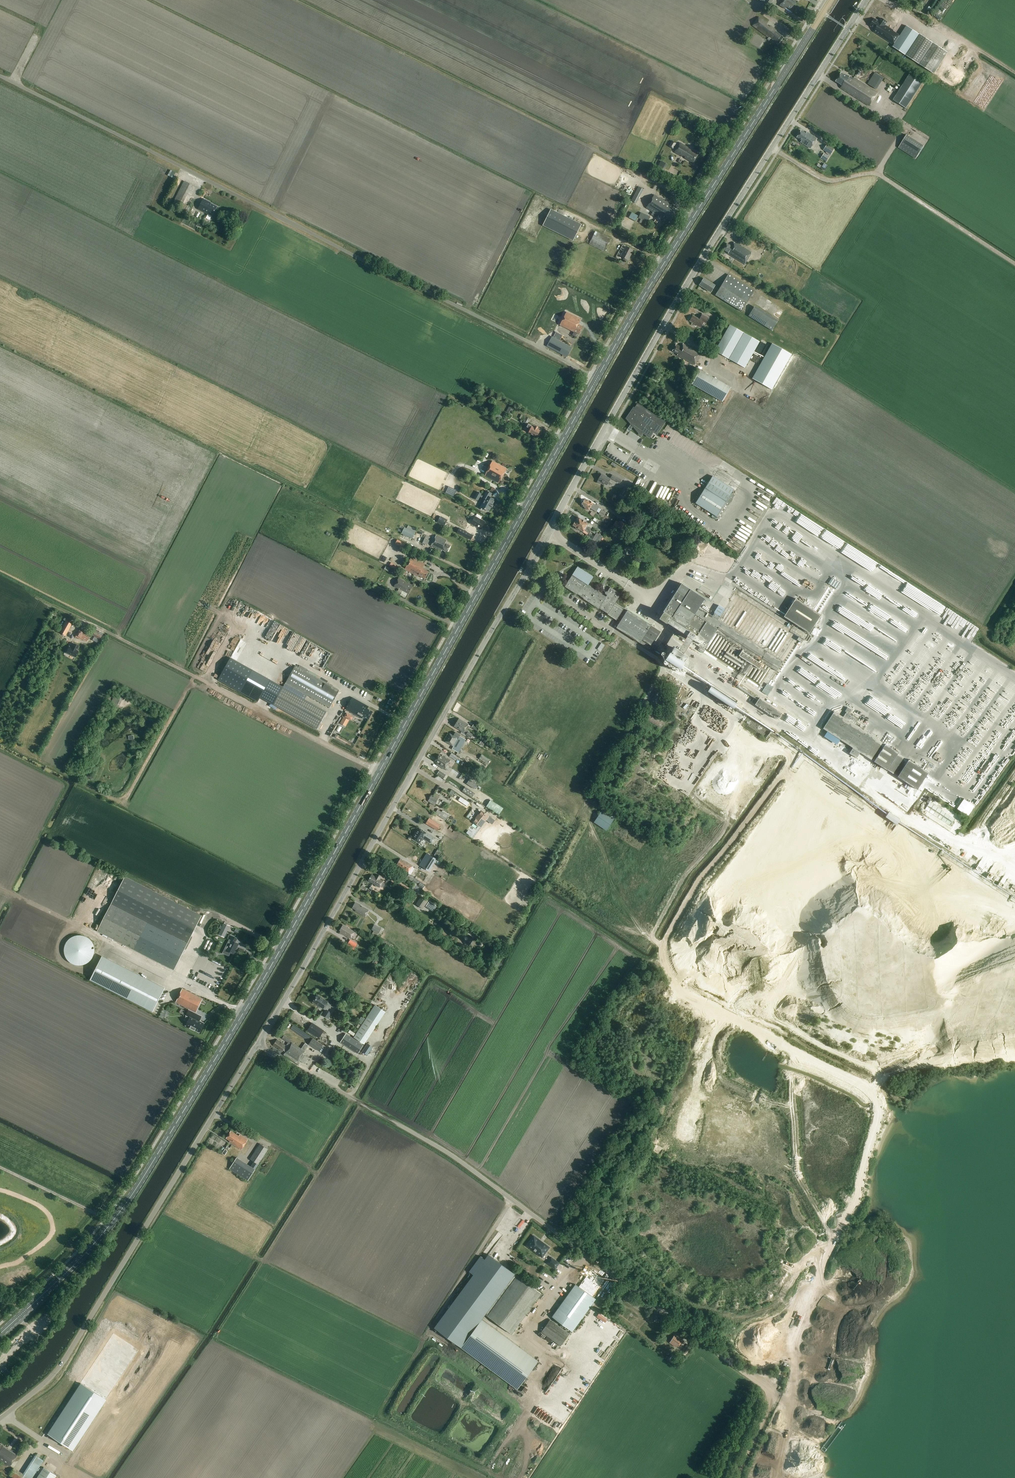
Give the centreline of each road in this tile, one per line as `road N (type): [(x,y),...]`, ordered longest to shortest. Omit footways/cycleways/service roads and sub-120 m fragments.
road 1 (unclassified): [(257,1044),(672,310),(865,0)]
road 2 (primary): [(0,1333),(90,1249),(141,1182),(322,875),(597,378)]
road 3 (unclassified): [(597,378),(0,76)]
road 4 (unclassified): [(0,1418),(55,1372),(257,1044)]
road 5 (primary): [(597,378),(830,0)]
road 6 (unclassified): [(610,1272),(451,1155),(257,1044)]
road 7 (track): [(772,147),(826,180),(877,173),(1014,262)]
road 8 (track): [(780,1399),(610,1272)]

